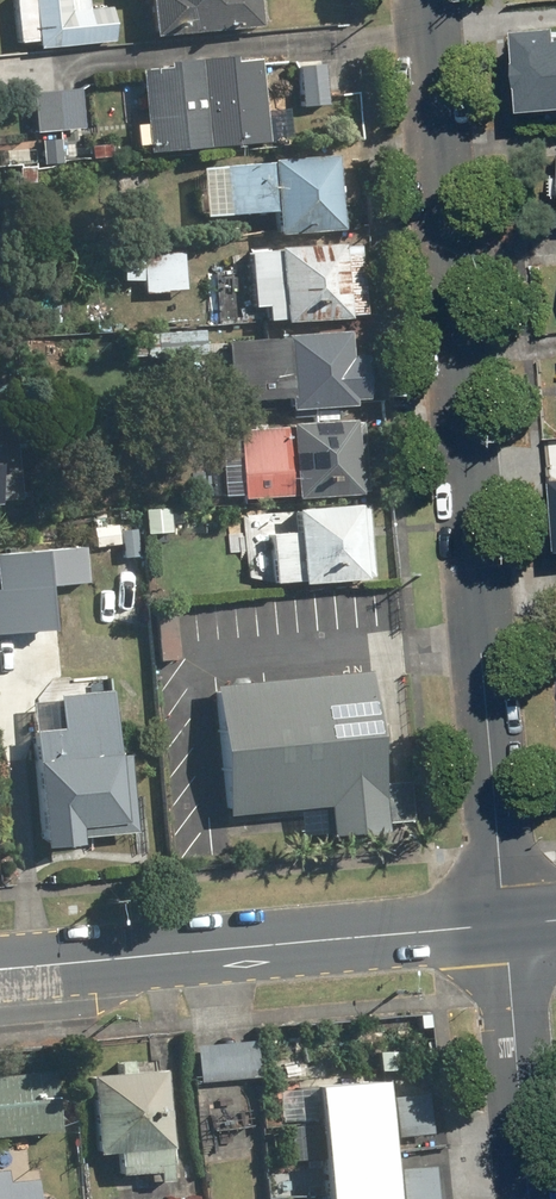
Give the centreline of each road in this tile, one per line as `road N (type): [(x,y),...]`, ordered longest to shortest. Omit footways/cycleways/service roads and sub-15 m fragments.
road 1 (residential): [(425,0),(507,925)]
road 2 (secondary): [(0,969),(507,925)]
road 3 (residential): [(507,925),(529,1198)]

